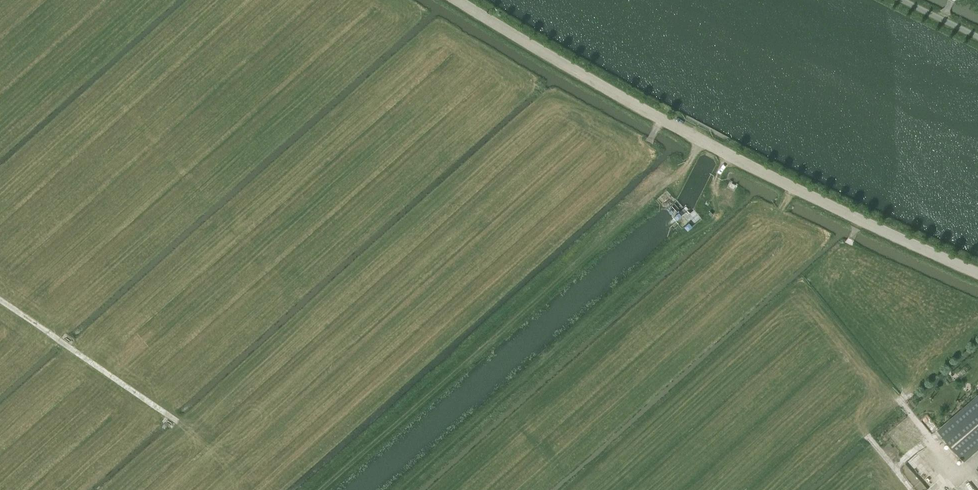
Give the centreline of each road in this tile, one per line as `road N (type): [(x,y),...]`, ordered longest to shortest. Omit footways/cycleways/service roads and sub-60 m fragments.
road 1 (unclassified): [(977,274),(728,155),(451,0)]
road 2 (track): [(324,489),(663,189),(701,141)]
road 3 (track): [(728,155),(715,176),(718,215),(397,489)]
road 4 (track): [(0,300),(184,426)]

